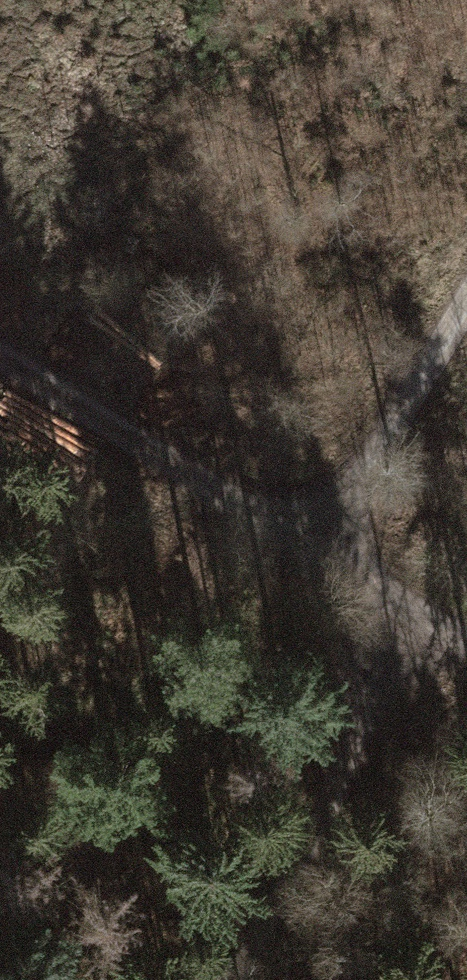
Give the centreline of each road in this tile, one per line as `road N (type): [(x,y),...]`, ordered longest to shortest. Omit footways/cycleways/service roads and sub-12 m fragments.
road 1 (track): [(429,616),(229,979)]
road 2 (track): [(0,357),(321,551)]
road 3 (track): [(466,304),(321,551)]
road 4 (track): [(321,551),(429,616)]

